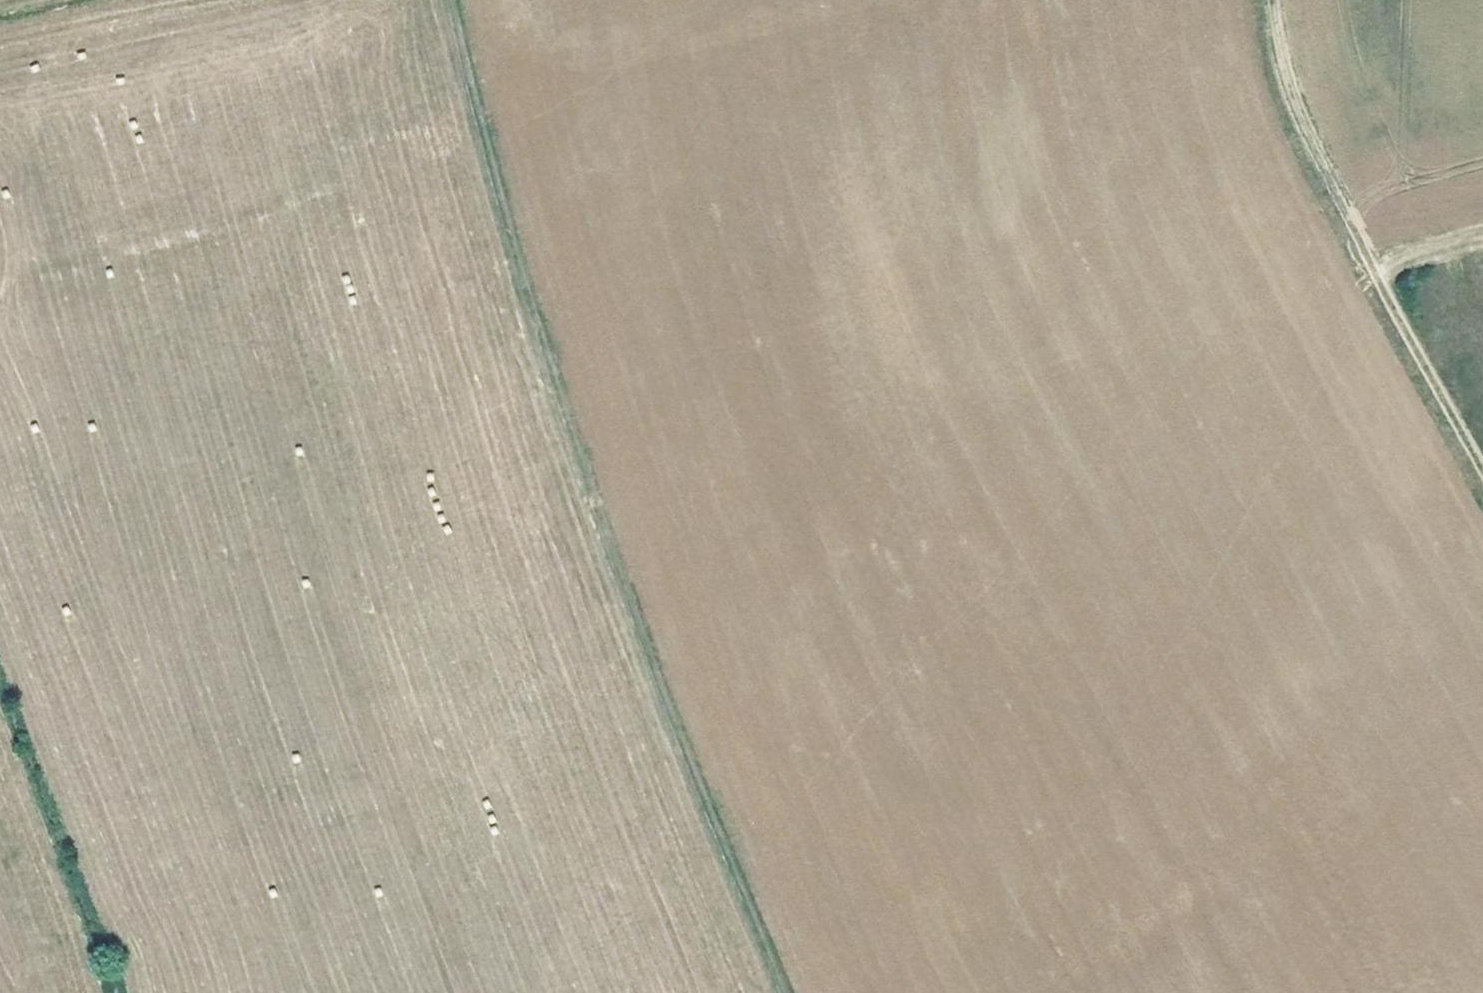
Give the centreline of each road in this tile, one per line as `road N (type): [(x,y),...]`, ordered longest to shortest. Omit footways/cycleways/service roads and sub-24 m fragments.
road 1 (track): [(1482,466),(1324,172),(1275,62),(1271,0)]

